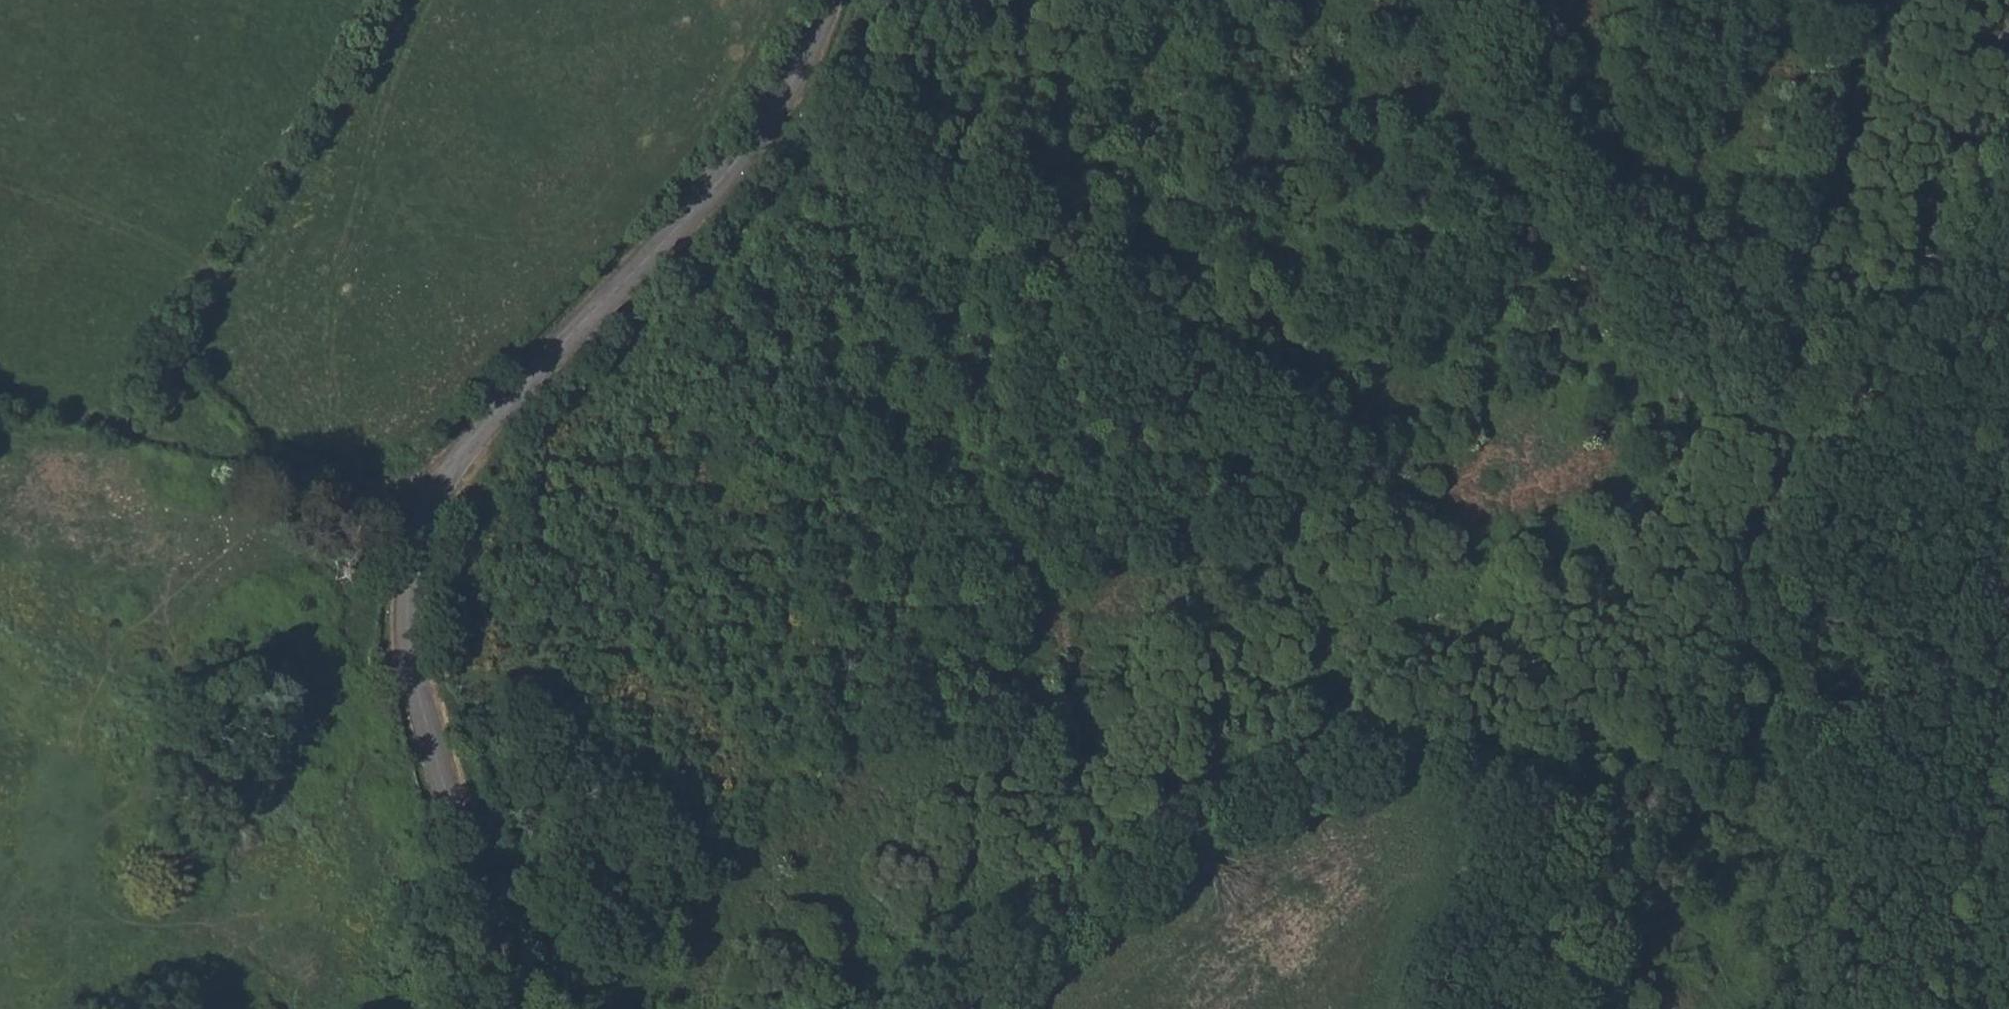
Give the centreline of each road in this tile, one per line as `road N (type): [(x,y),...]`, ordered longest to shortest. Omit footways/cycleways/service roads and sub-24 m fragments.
road 1 (tertiary): [(523,1008),(421,696),(408,609),(412,557),(439,497),(505,410),(769,127),(815,62),(831,0)]

